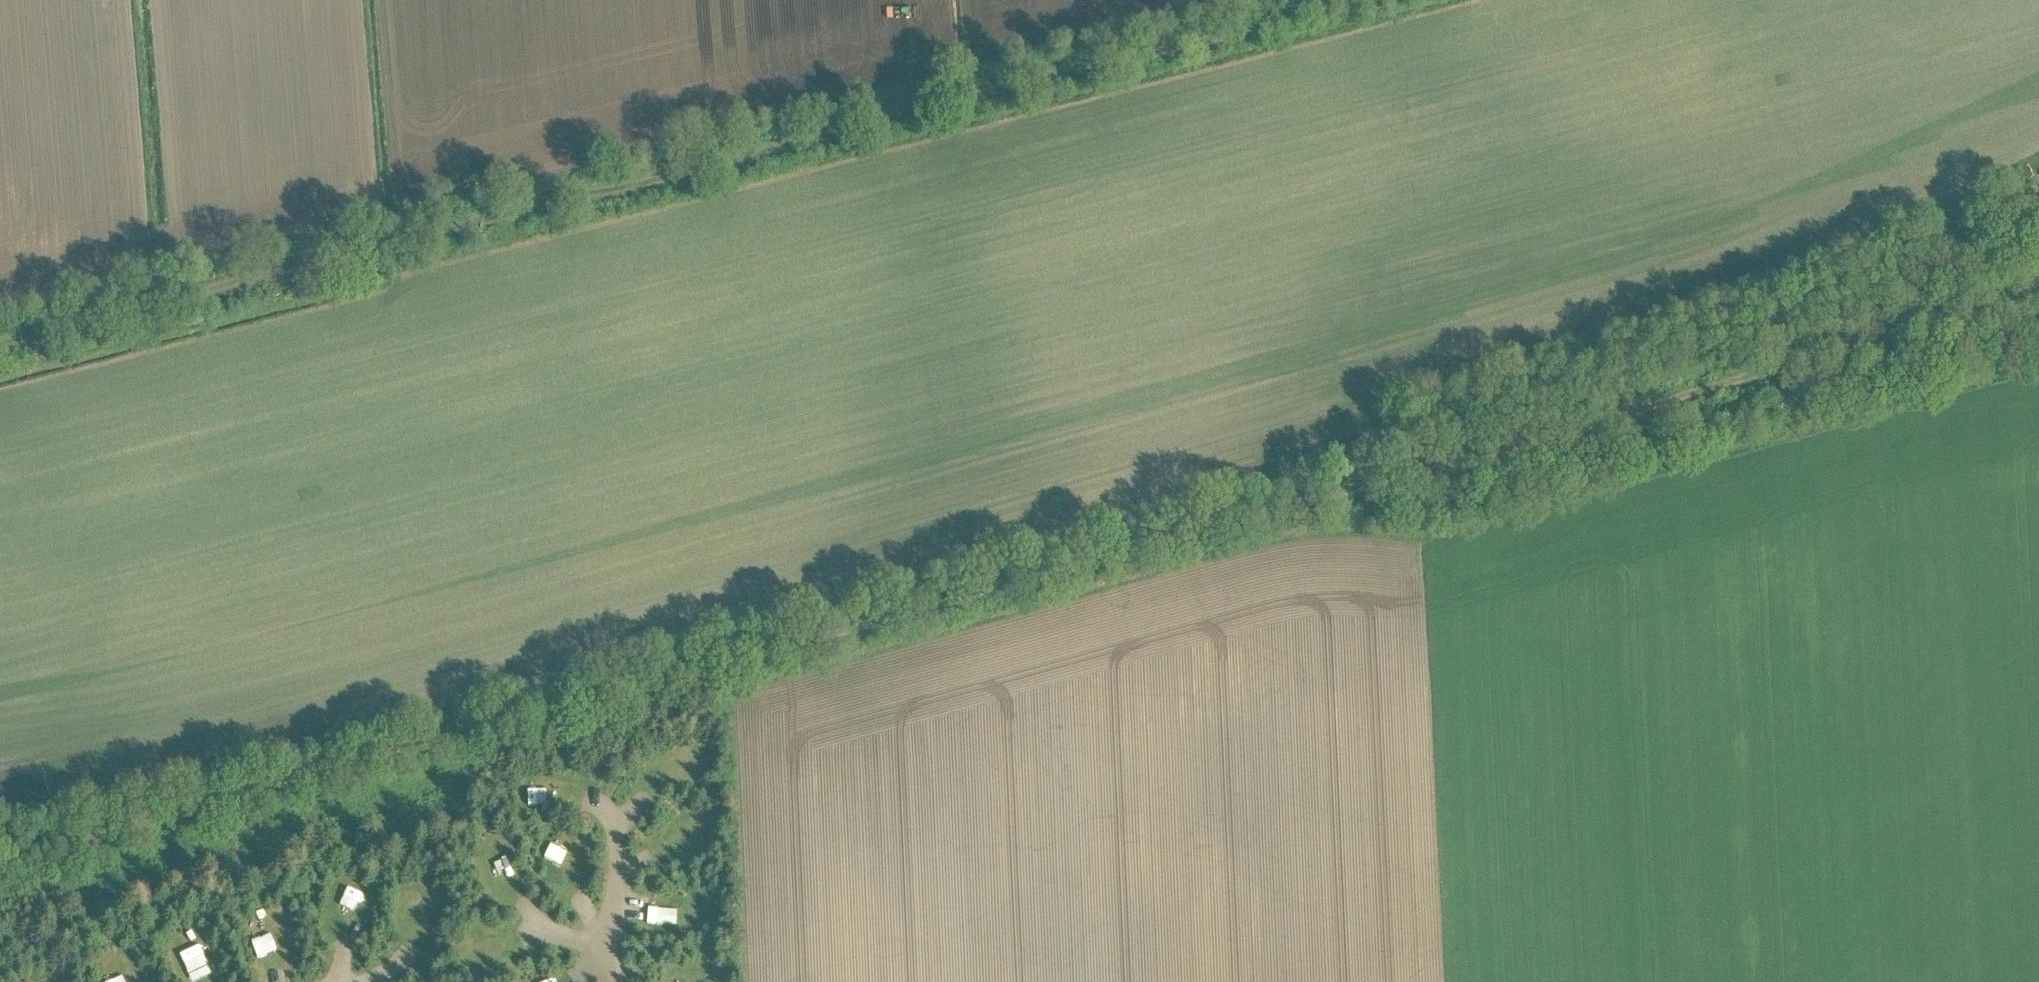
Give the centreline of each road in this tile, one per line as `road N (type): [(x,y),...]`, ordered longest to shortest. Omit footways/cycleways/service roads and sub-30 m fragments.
road 1 (track): [(1363,0),(0,343)]

